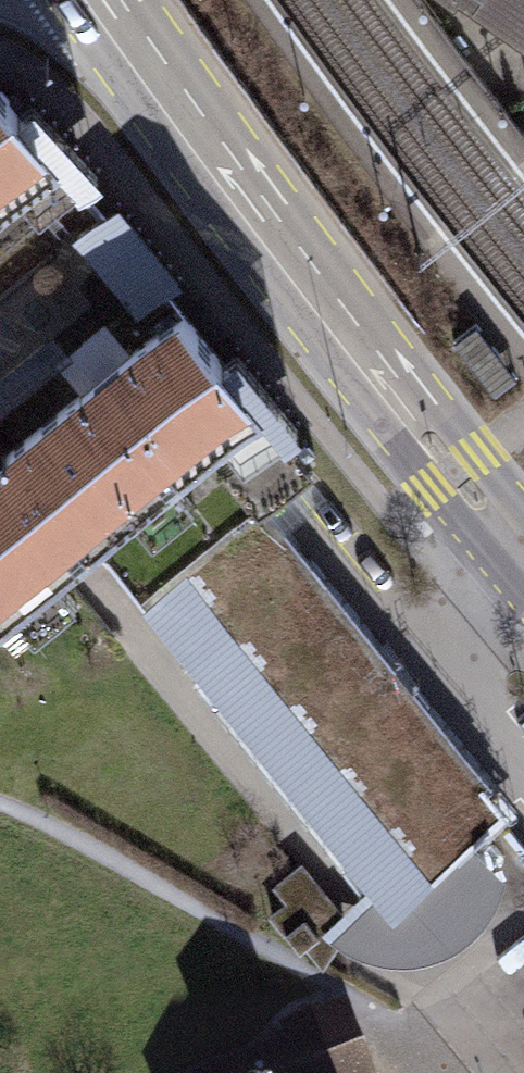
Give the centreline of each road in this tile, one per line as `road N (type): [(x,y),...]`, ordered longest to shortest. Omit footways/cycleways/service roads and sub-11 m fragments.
road 1 (primary): [(106,0),(460,476),(523,547)]

